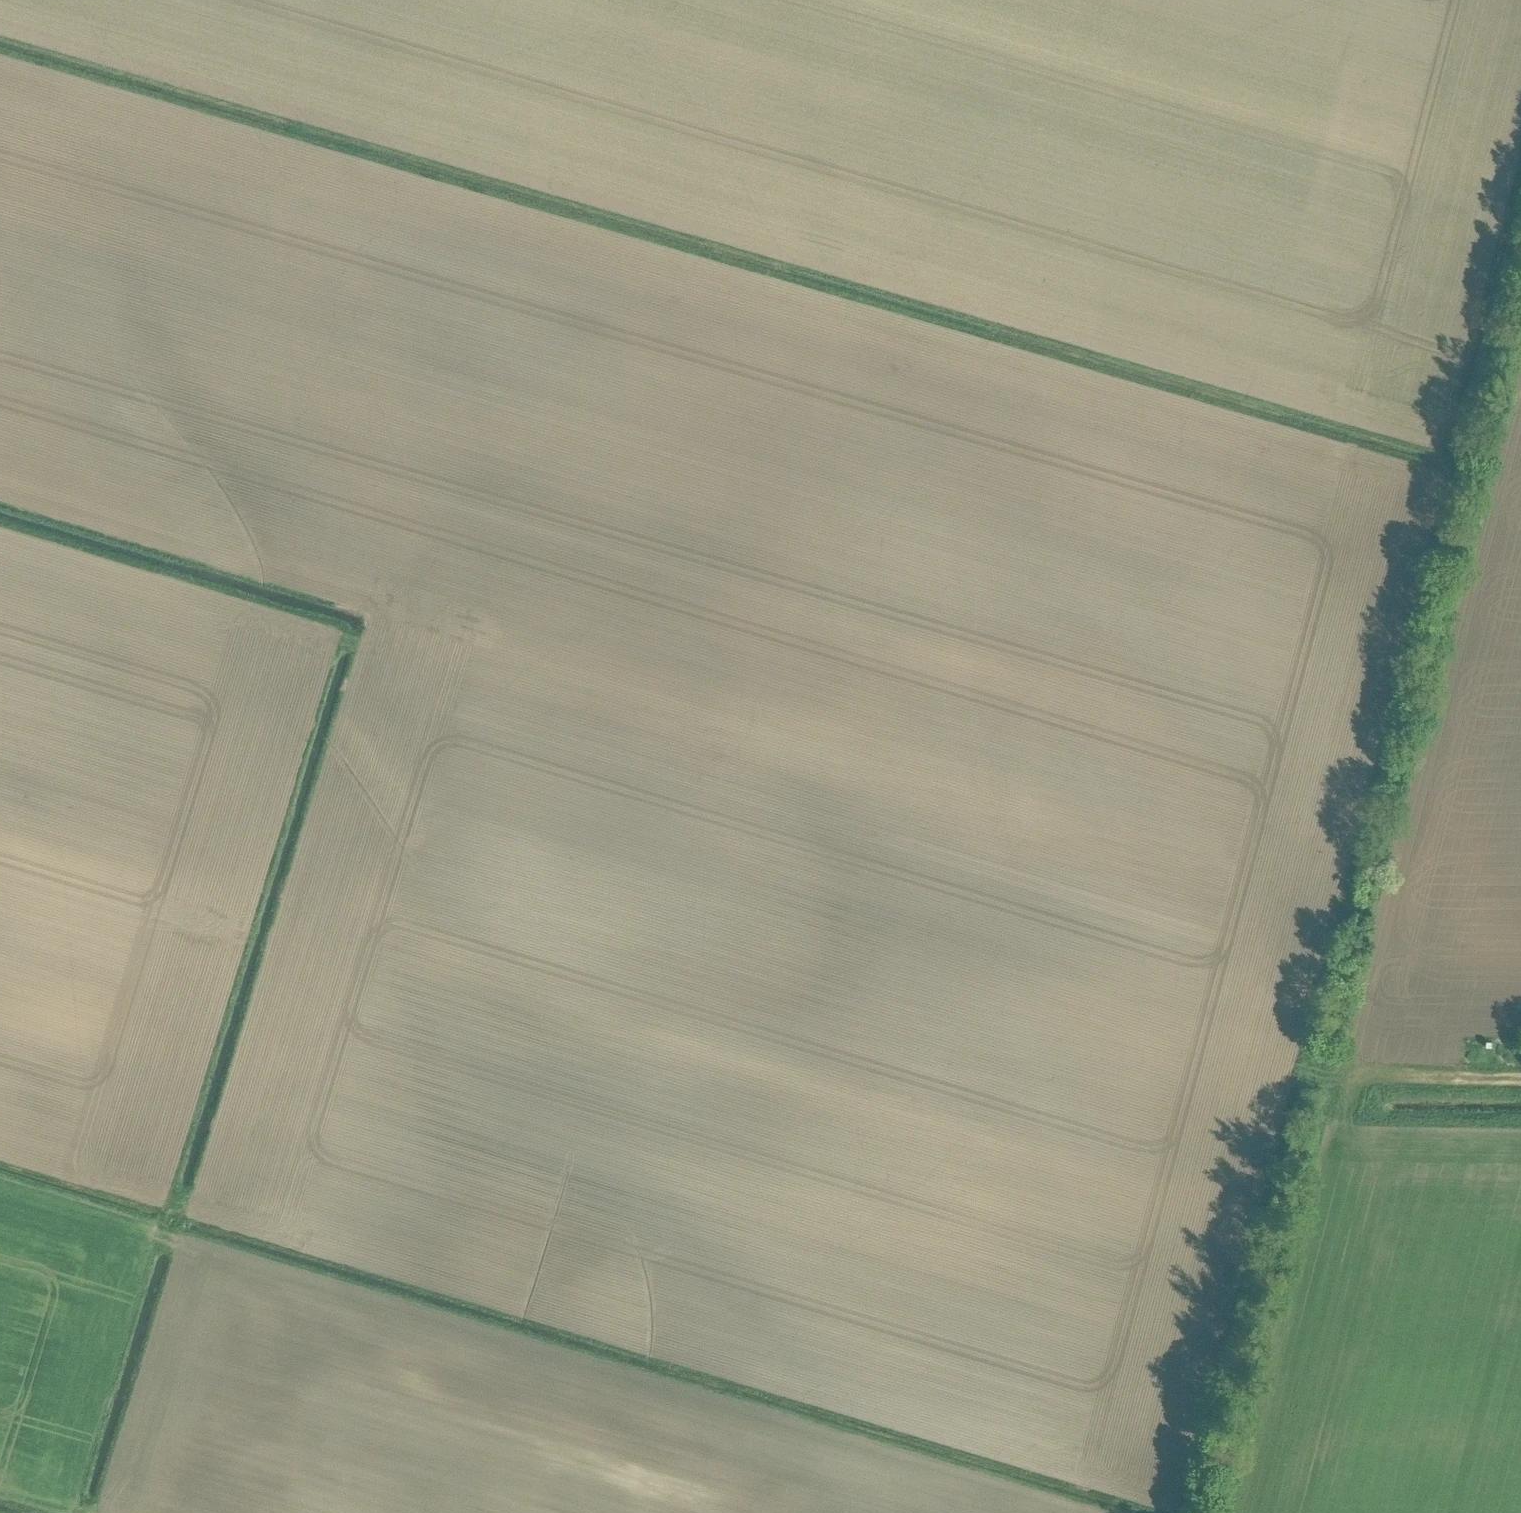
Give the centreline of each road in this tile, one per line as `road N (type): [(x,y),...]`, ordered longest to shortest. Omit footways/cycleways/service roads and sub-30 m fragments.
road 1 (track): [(1520,1080),(1368,1078)]

